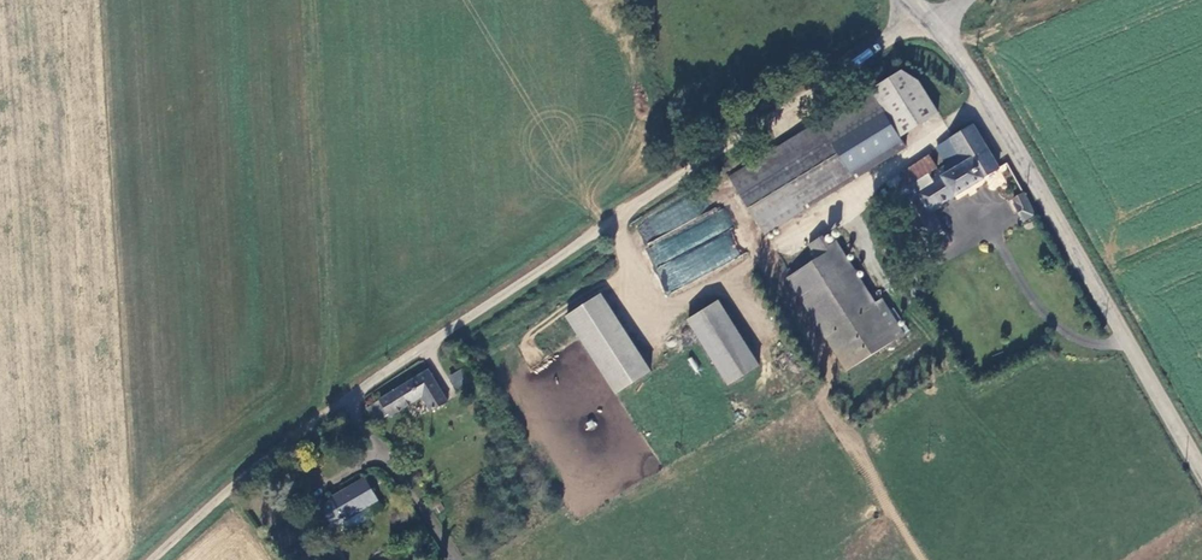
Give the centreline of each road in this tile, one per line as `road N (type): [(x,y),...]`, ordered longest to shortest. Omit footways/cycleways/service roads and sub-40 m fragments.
road 1 (track): [(930,19),(675,179),(343,407),(222,494),(150,559)]
road 2 (tertiary): [(1201,469),(991,102),(930,19)]
road 3 (track): [(453,559),(343,407)]

